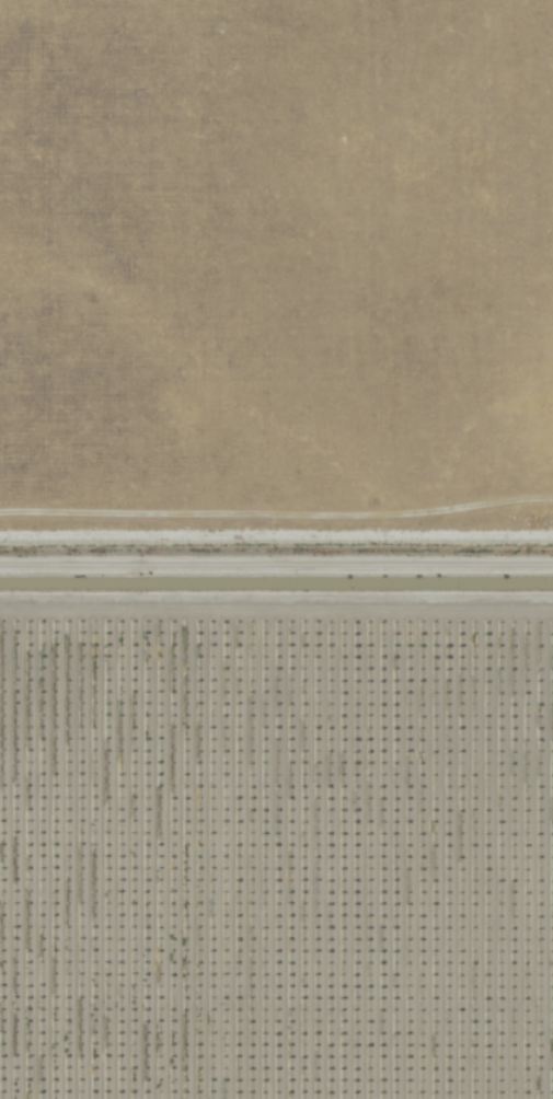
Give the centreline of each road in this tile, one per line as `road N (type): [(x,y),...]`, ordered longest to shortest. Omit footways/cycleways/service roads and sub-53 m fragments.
road 1 (track): [(0,616),(552,618)]
road 2 (track): [(0,568),(552,568)]

